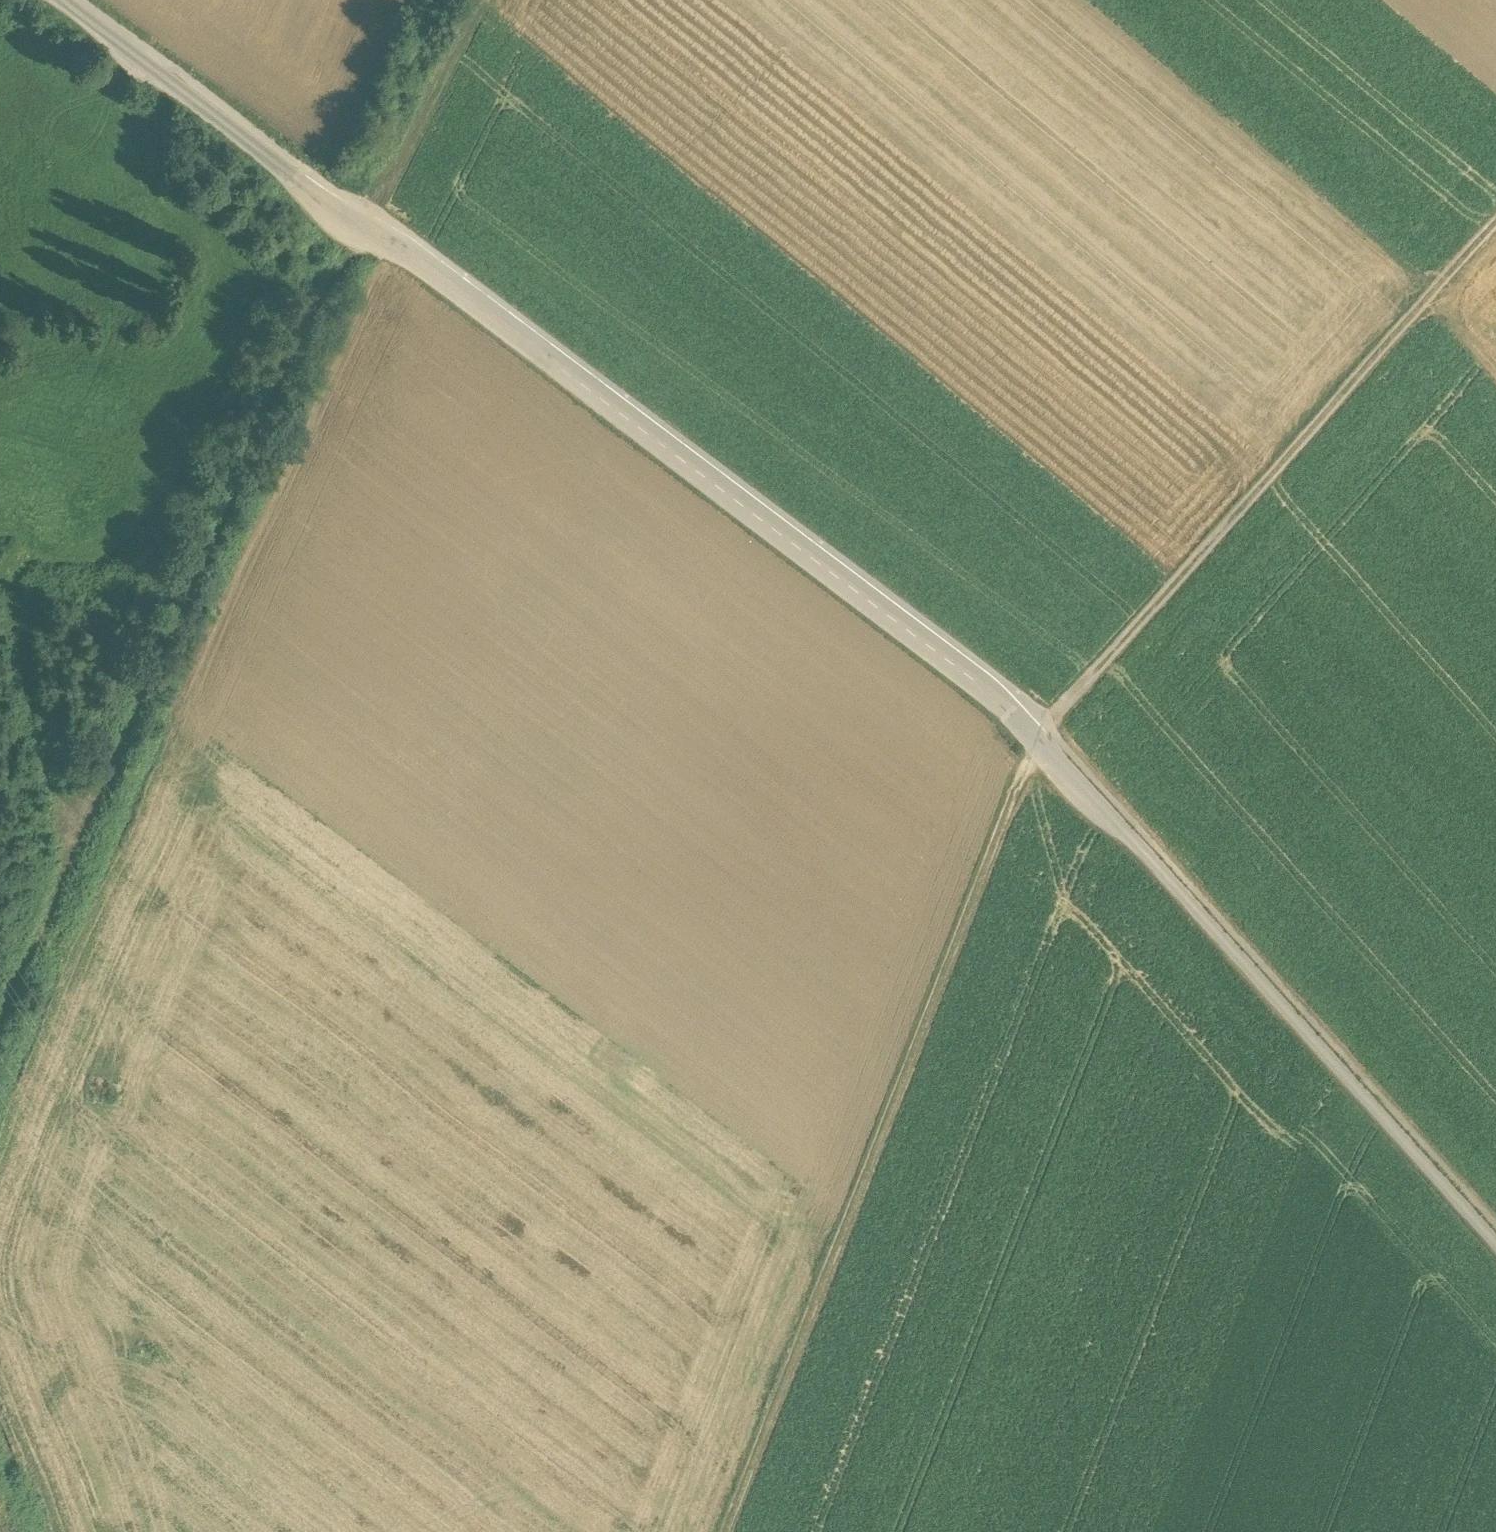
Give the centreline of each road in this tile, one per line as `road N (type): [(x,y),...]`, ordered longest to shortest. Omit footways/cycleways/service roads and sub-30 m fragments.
road 1 (unclassified): [(68,0),(359,231),(863,601),(1040,743),(1495,1243)]
road 2 (track): [(725,1531),(1017,778),(1121,647)]
road 3 (track): [(349,223),(1,1012)]
road 4 (track): [(1495,225),(1121,647)]
road 5 (track): [(475,0),(359,231)]

